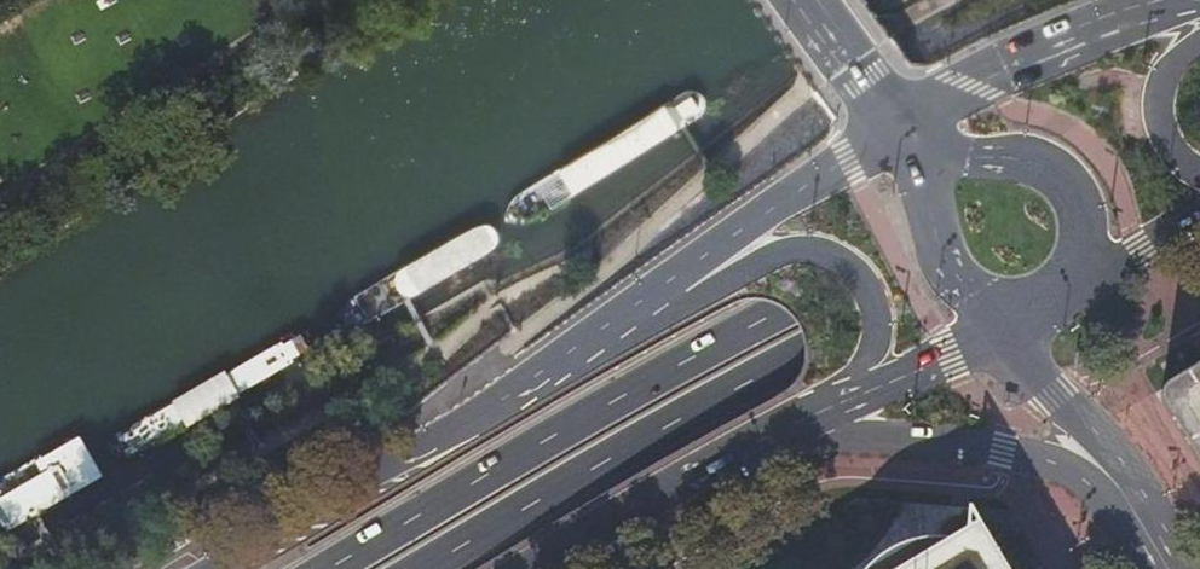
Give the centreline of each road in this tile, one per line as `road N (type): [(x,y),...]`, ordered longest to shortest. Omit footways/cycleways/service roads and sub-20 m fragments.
road 1 (primary): [(1199,92),(750,324),(341,568)]
road 2 (primary): [(441,568),(769,378),(1199,149)]
road 3 (primary): [(620,325),(212,568)]
road 4 (unclassified): [(803,426),(852,386),(874,346),(874,301),(846,263),(816,250),(785,252),(672,309),(620,325)]
road 5 (secondary): [(767,443),(963,441),(1047,460),(1101,495),(1135,548),(1161,568)]
road 6 (primary): [(892,131),(620,325)]
road 7 (primary): [(1180,0),(1061,43),(892,131)]
road 8 (secondary): [(997,329),(1105,442),(1165,539),(1171,568)]
road 9 (secondary): [(1084,281),(1080,208),(1054,176),(1038,165),(968,156),(892,131)]
road 10 (primary): [(532,568),(767,443)]
road 11 (secondary): [(892,131),(930,203),(945,257),(997,329)]
road 12 (primary): [(803,426),(997,329)]
road 13 (secondary): [(799,0),(892,131)]
road 14 (unclassified): [(1199,43),(1170,70),(1158,103),(1175,151),(1199,171)]
road 15 (primary): [(1084,281),(1199,213)]

